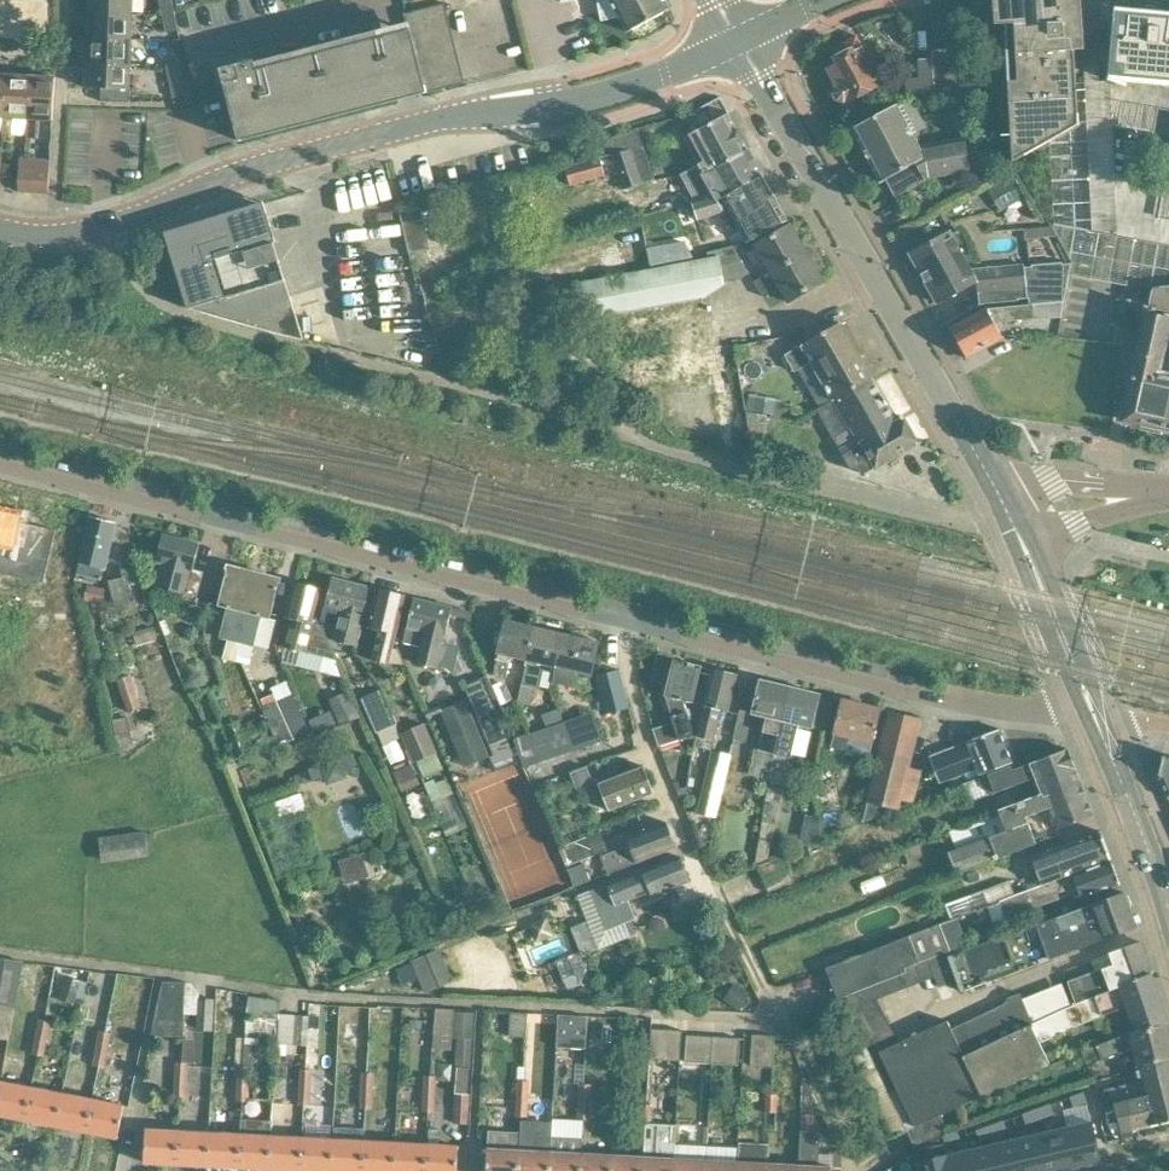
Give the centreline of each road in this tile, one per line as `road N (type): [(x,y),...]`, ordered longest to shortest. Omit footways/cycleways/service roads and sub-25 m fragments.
road 1 (residential): [(626,620),(0,459)]
road 2 (tertiary): [(996,490),(736,41)]
road 3 (residential): [(1094,715),(934,694),(626,620)]
road 4 (tertiary): [(0,228),(83,235),(240,170),(419,124)]
road 5 (tertiary): [(419,124),(604,95),(736,41)]
road 6 (residential): [(626,620),(622,647),(629,680),(718,901)]
road 7 (tertiary): [(1168,912),(1094,715)]
road 8 (tertiary): [(1094,715),(1014,525)]
road 9 (residential): [(1014,525),(816,489)]
road 10 (residential): [(1153,496),(1069,484),(996,490)]
road 11 (residential): [(1014,525),(1077,525),(1153,496)]
road 12 (residential): [(382,0),(419,124)]

